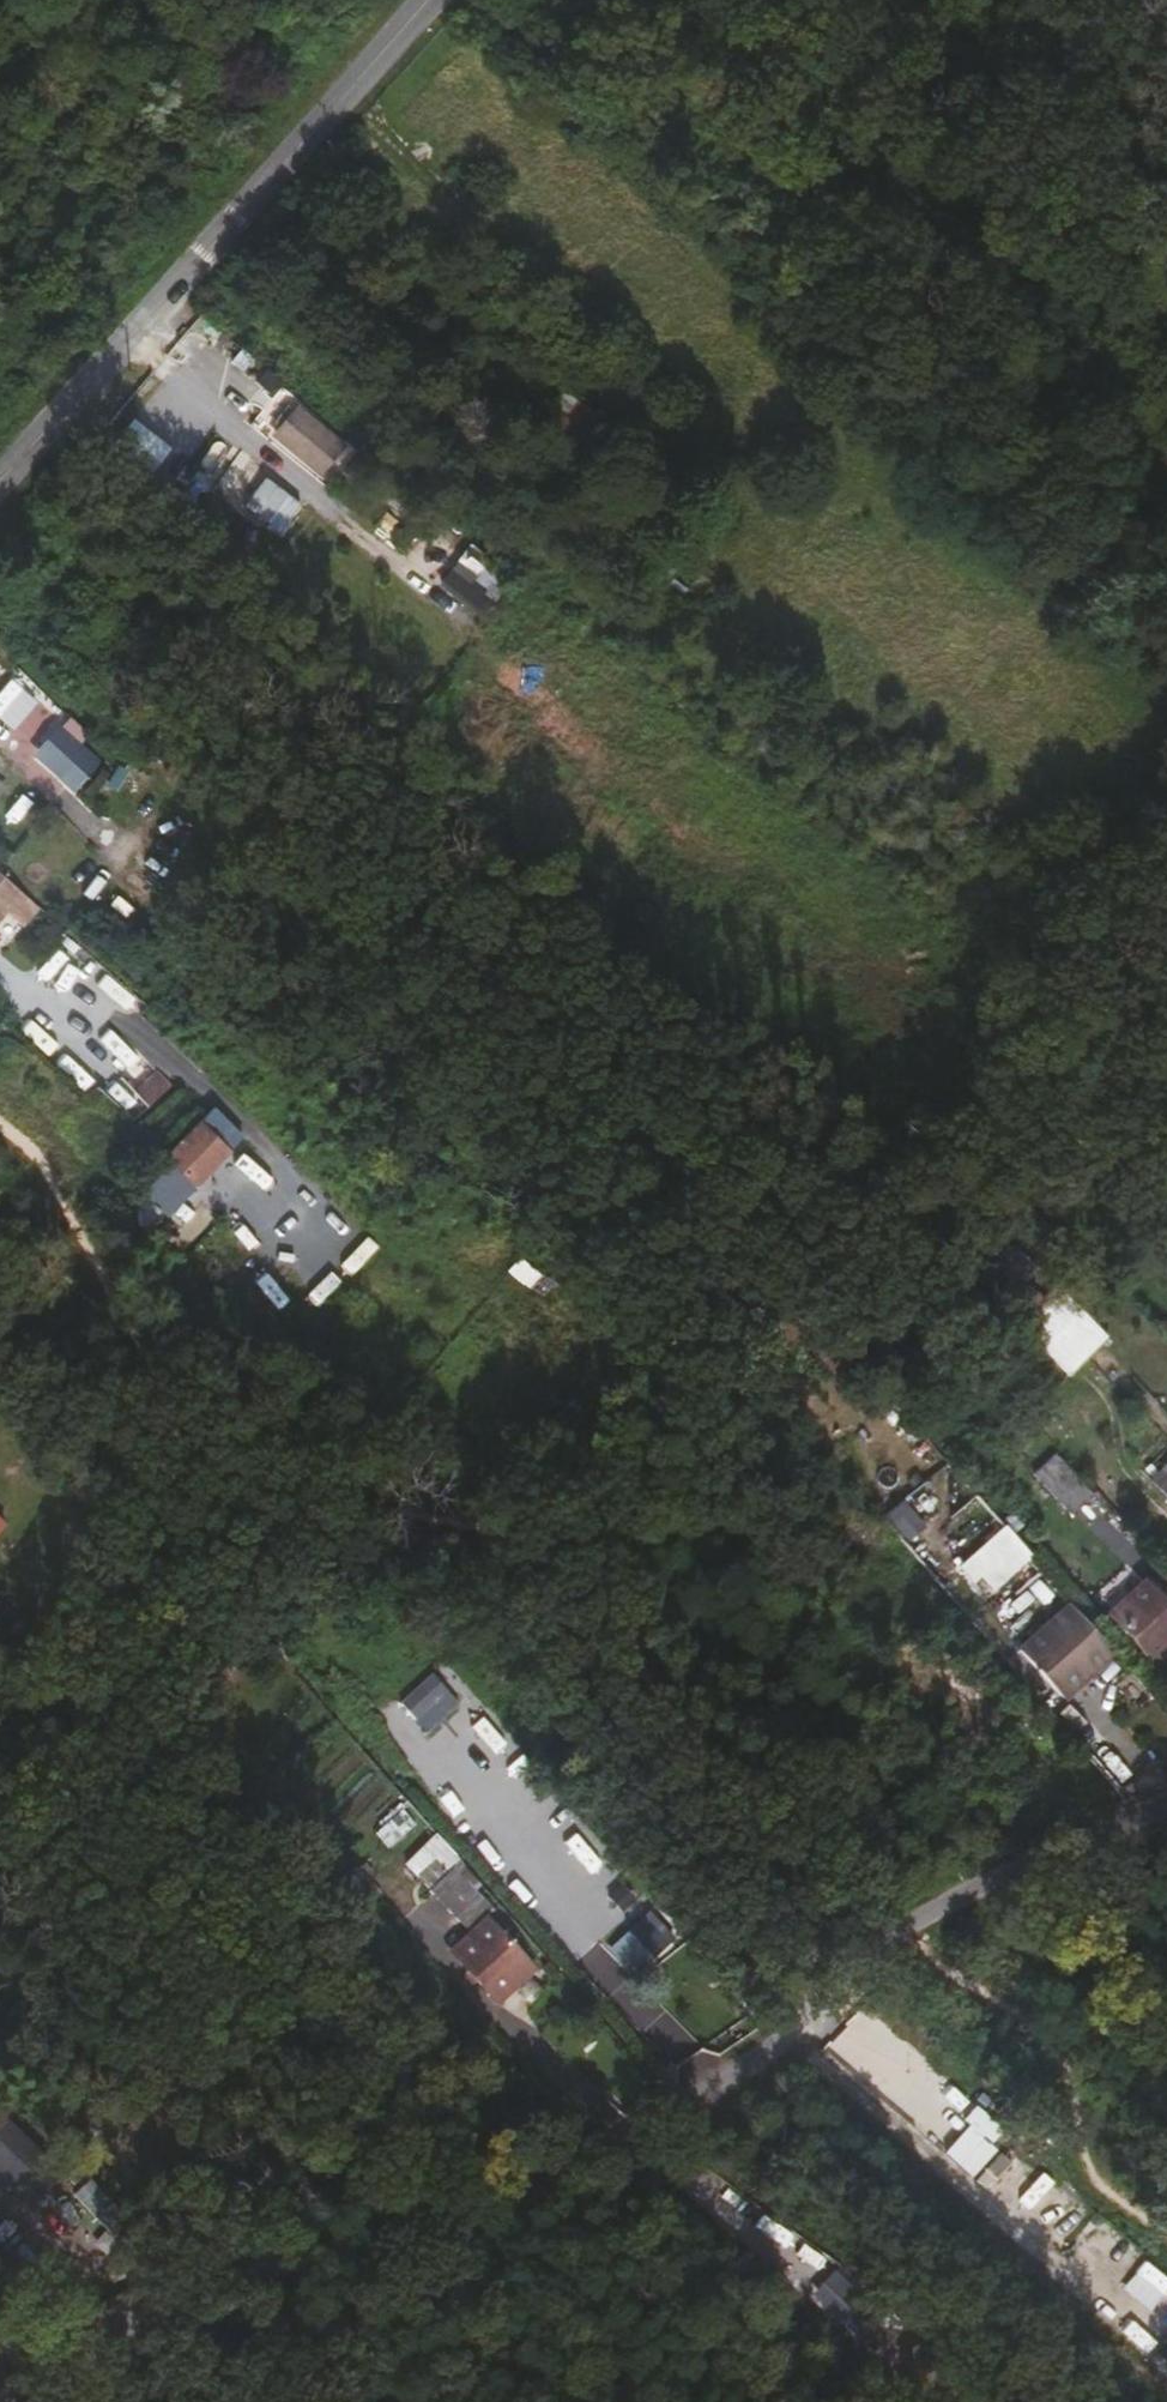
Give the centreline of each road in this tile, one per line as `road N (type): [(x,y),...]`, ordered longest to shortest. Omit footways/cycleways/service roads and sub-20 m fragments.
road 1 (residential): [(1166,1831),(823,1996),(712,2086),(630,2175),(583,2205),(503,2231),(221,2294),(13,2401)]
road 2 (residential): [(426,0),(0,484)]

